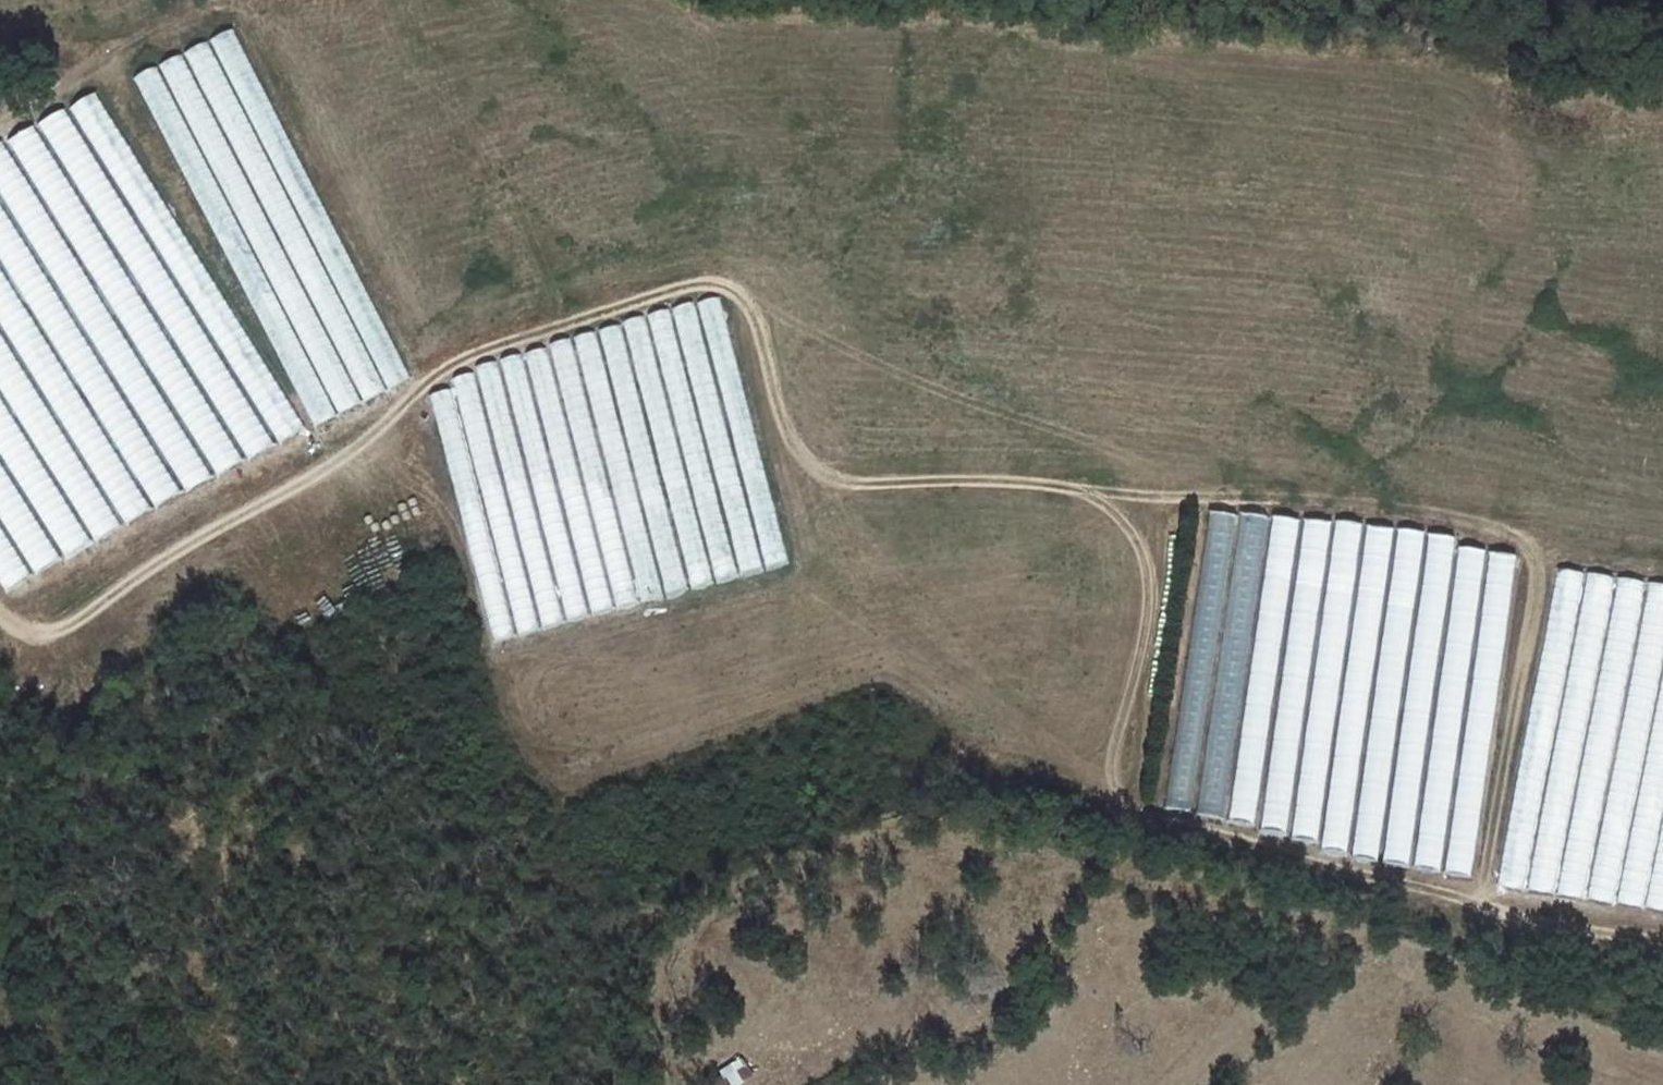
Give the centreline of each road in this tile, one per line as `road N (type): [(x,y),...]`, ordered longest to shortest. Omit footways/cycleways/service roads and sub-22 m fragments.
road 1 (track): [(1662,943),(1528,920),(1148,822),(1109,783),(1147,619),(1144,563),(1124,523),(1086,490),(971,482),(845,487),(799,451),(756,322),(731,289),(690,286),(481,351),(452,364),(338,464),(191,543),(59,632),(0,620)]
road 2 (track): [(1086,490),(1309,500),(1502,530),(1523,543),(1535,565),(1536,601),(1479,907)]

